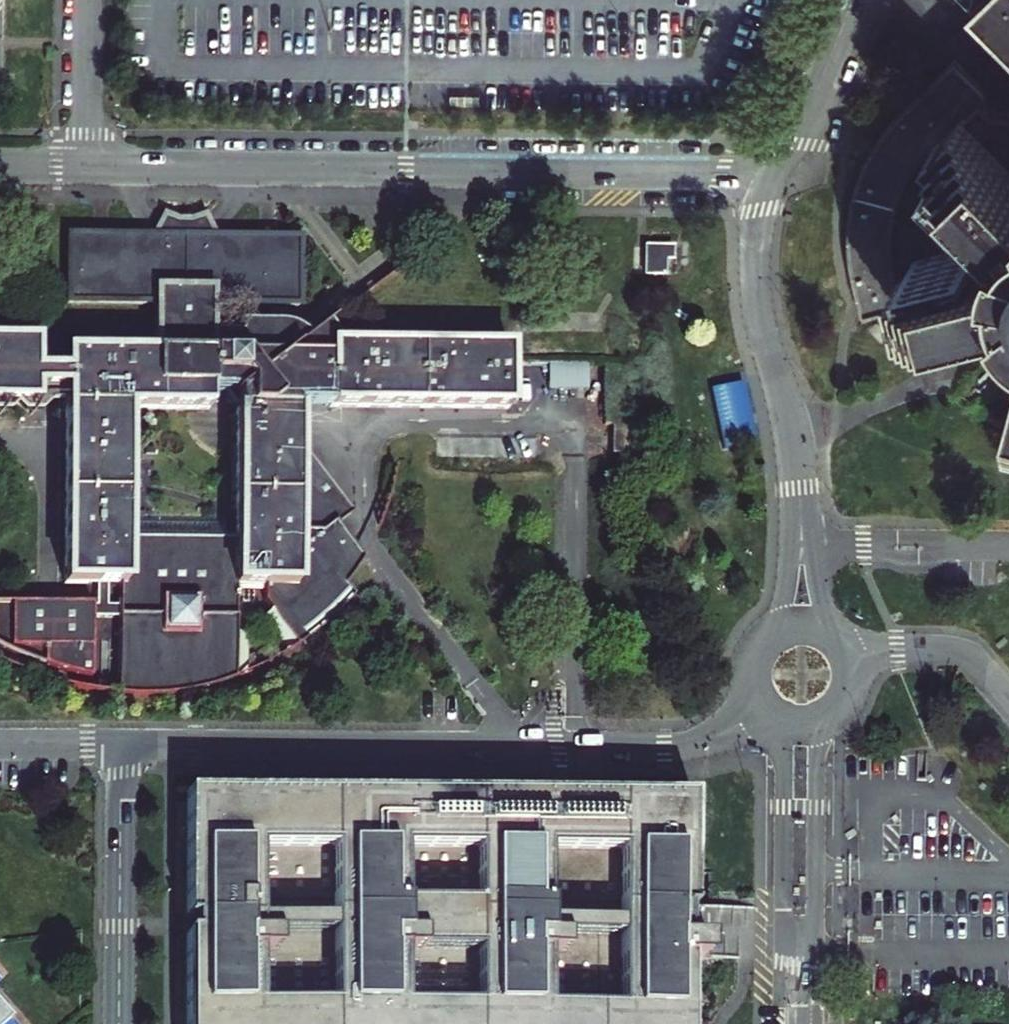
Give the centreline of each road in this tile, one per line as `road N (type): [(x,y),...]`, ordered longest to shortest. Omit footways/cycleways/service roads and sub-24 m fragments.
road 1 (residential): [(768,175),(88,168)]
road 2 (unclassified): [(126,745),(665,753),(728,736),(759,707)]
road 3 (unclassified): [(768,175),(754,247),(759,302),(800,486),(803,546)]
road 4 (unclassified): [(784,727),(785,1023)]
road 5 (unclassified): [(805,1023),(815,948),(819,728)]
road 6 (unclassified): [(126,745),(121,1023)]
road 7 (unclassified): [(856,0),(800,141),(768,175)]
road 8 (unclassified): [(855,655),(958,655),(983,665),(1008,701)]
road 9 (residential): [(88,0),(88,168)]
road 10 (unclassified): [(0,743),(126,745)]

